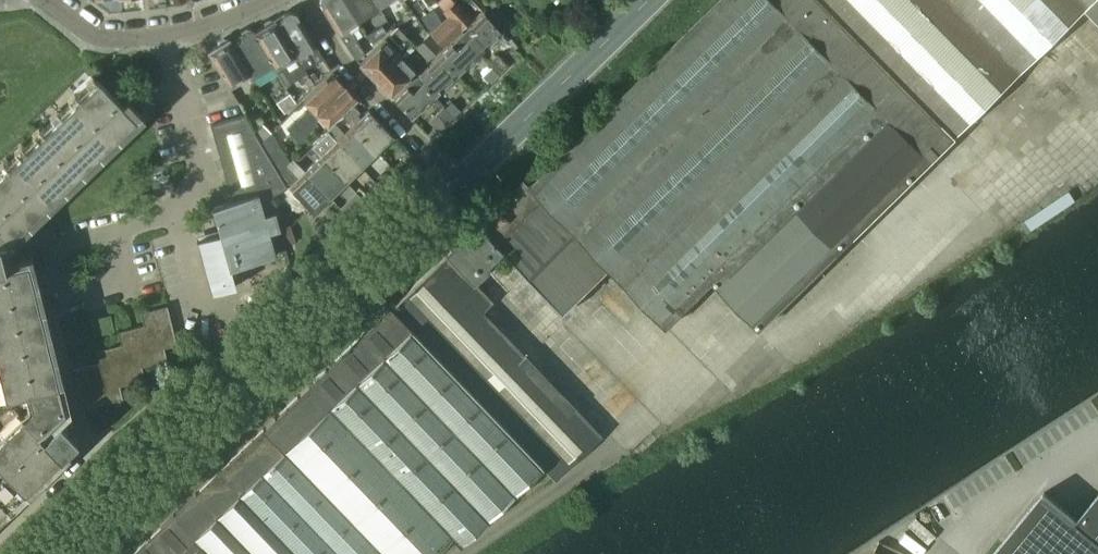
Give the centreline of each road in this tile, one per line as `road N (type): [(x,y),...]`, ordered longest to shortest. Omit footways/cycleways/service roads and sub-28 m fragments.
road 1 (secondary): [(76,553),(651,0)]
road 2 (residential): [(55,0),(91,29),(113,33),(176,27),(262,0)]
road 3 (residential): [(425,148),(343,64),(304,0)]

